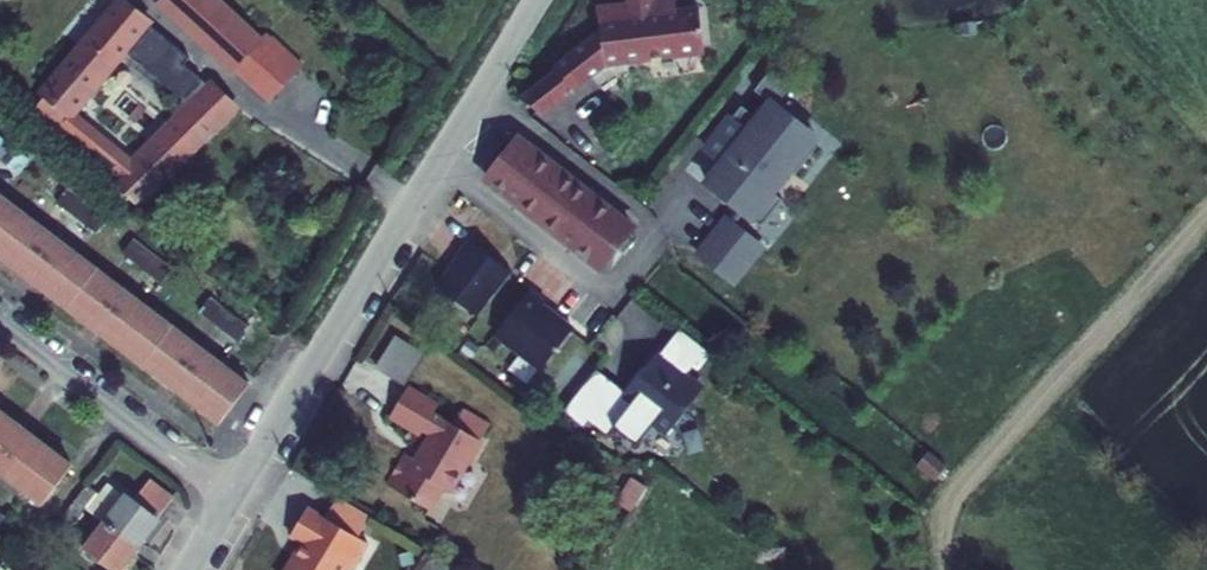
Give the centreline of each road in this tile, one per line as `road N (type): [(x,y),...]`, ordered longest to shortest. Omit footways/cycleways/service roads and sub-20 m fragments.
road 1 (unclassified): [(536,0),(230,500)]
road 2 (residential): [(230,500),(0,326)]

